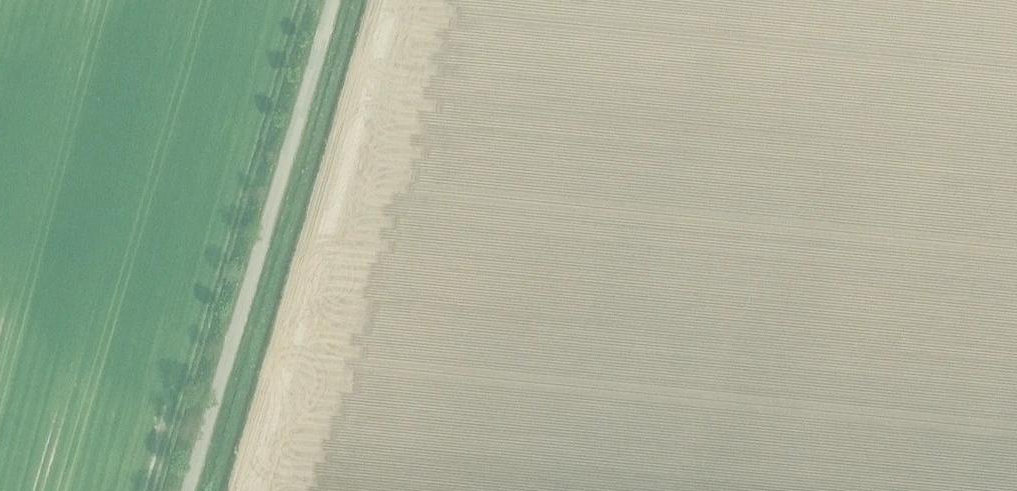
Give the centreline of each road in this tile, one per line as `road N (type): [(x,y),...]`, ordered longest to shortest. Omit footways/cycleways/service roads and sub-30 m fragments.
road 1 (unclassified): [(188,490),(332,0)]

